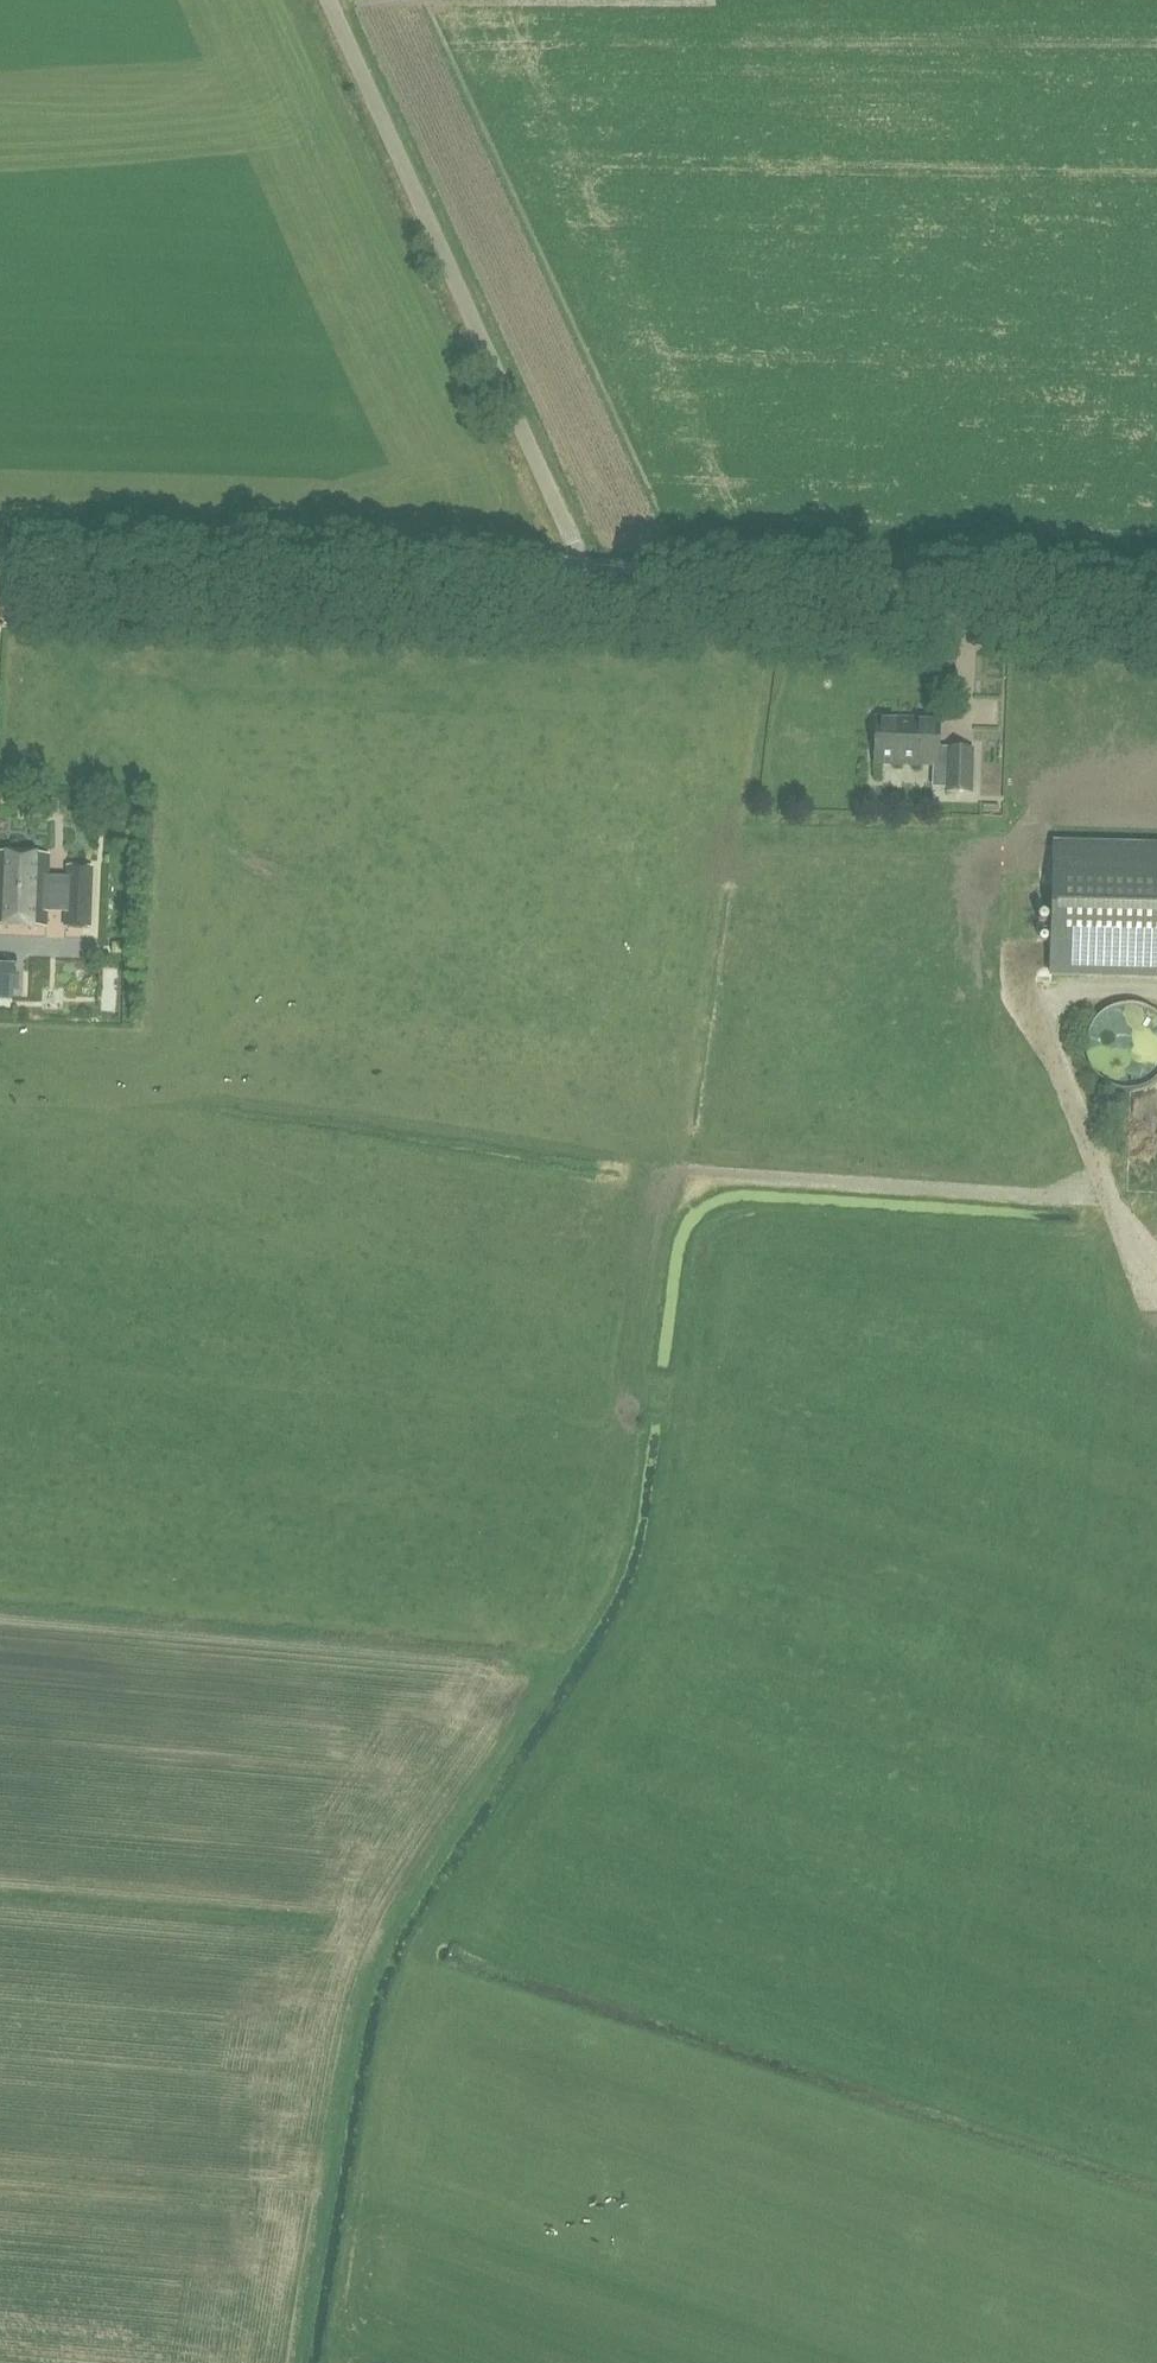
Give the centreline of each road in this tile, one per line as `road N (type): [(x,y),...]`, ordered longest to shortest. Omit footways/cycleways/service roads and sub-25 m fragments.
road 1 (unclassified): [(584,590),(581,566),(327,0)]
road 2 (tertiary): [(584,590),(0,569)]
road 3 (tertiary): [(1156,608),(584,590)]

